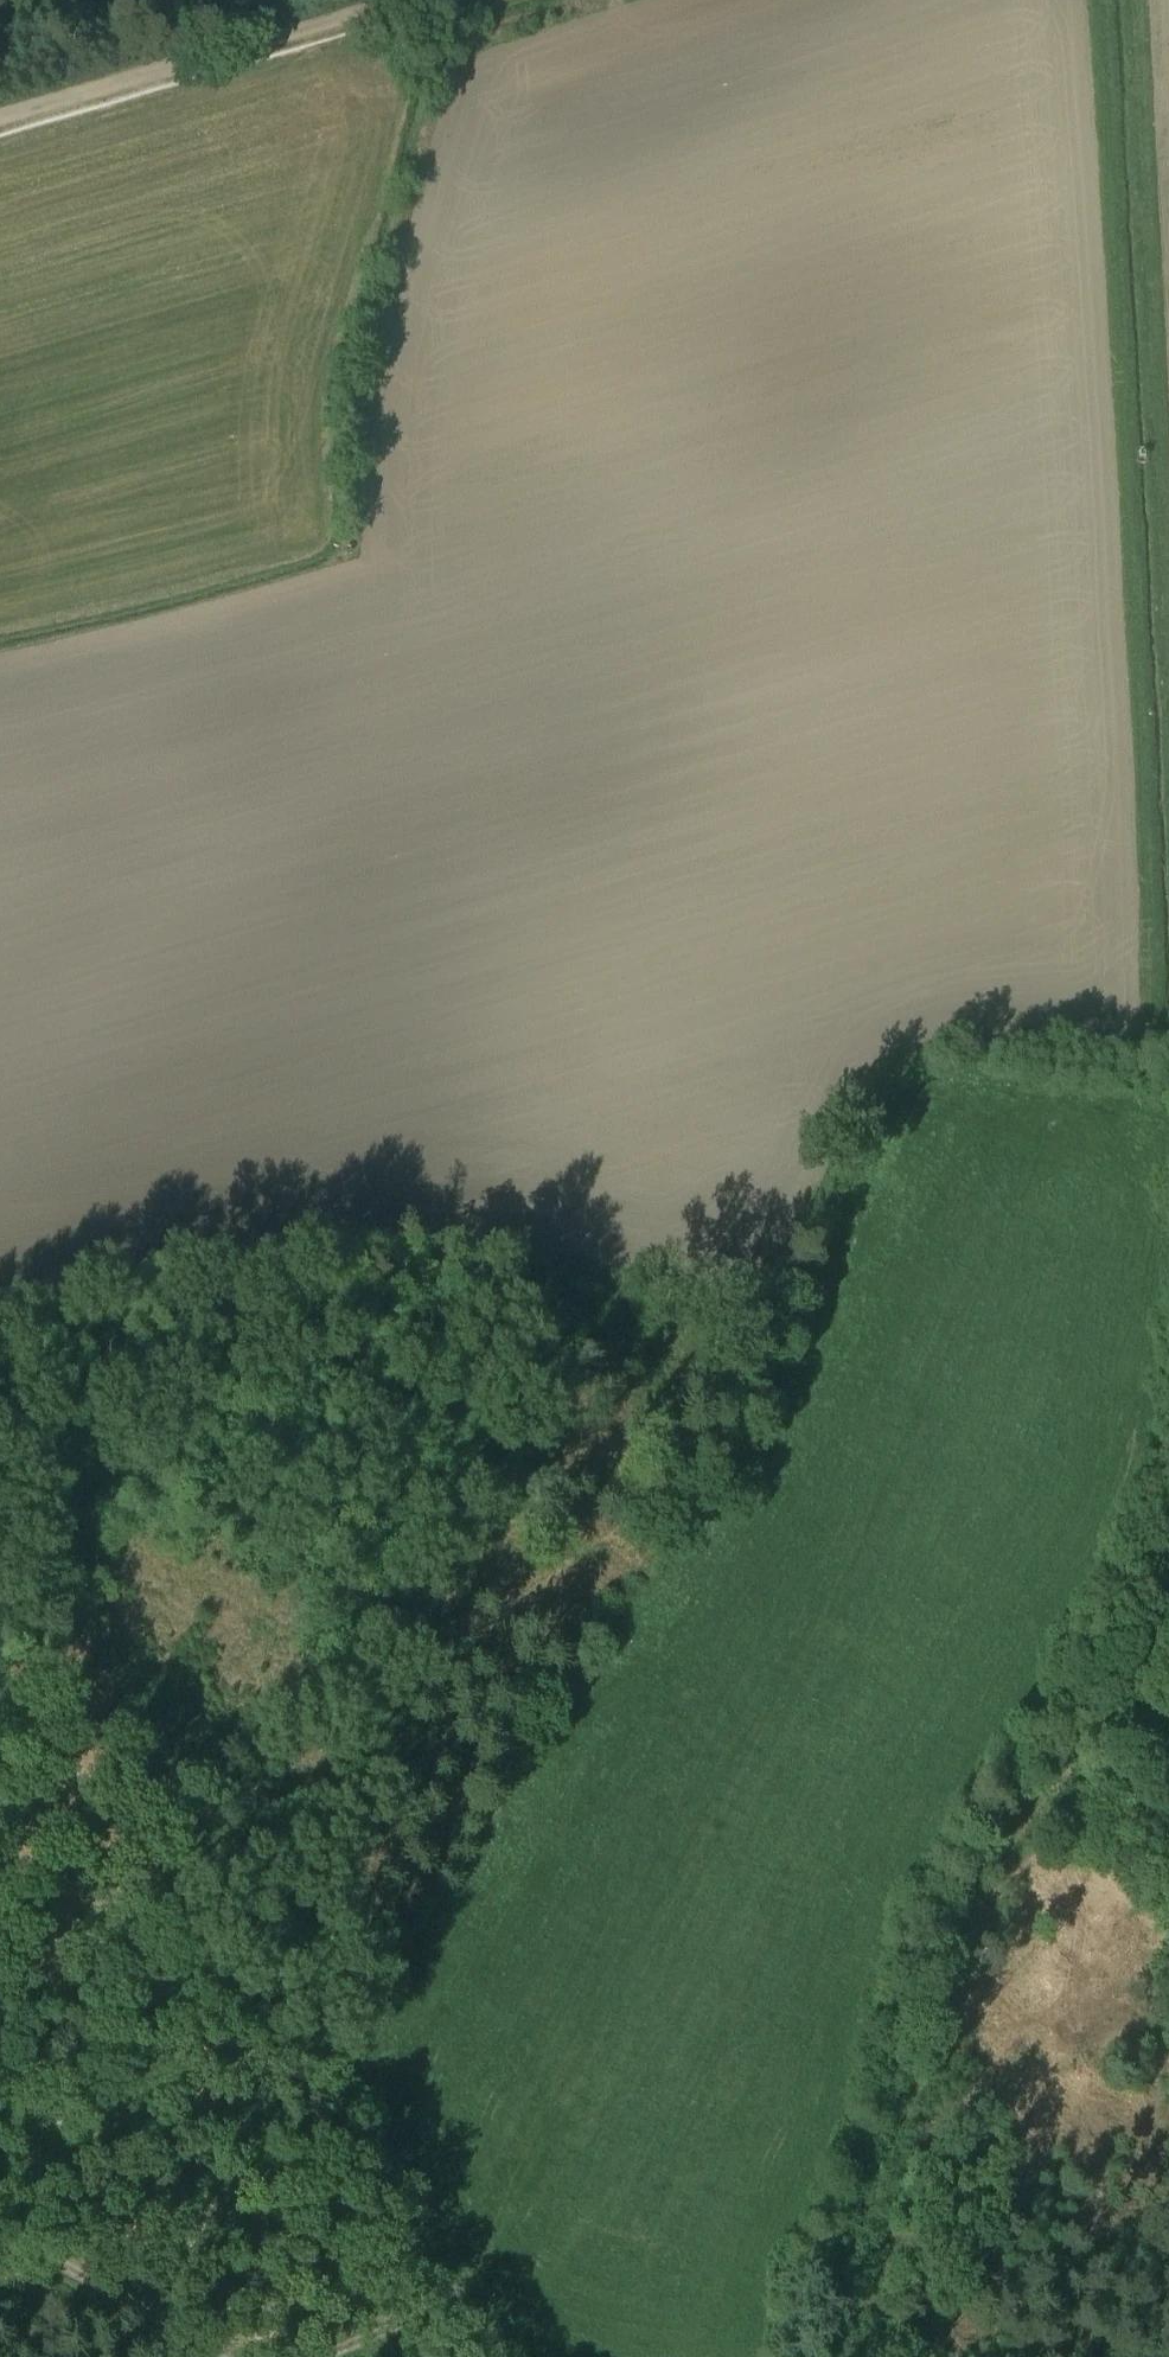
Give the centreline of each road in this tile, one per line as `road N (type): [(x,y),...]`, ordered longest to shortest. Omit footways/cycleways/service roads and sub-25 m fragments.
road 1 (track): [(0,120),(408,0)]
road 2 (track): [(0,2240),(223,2356)]

